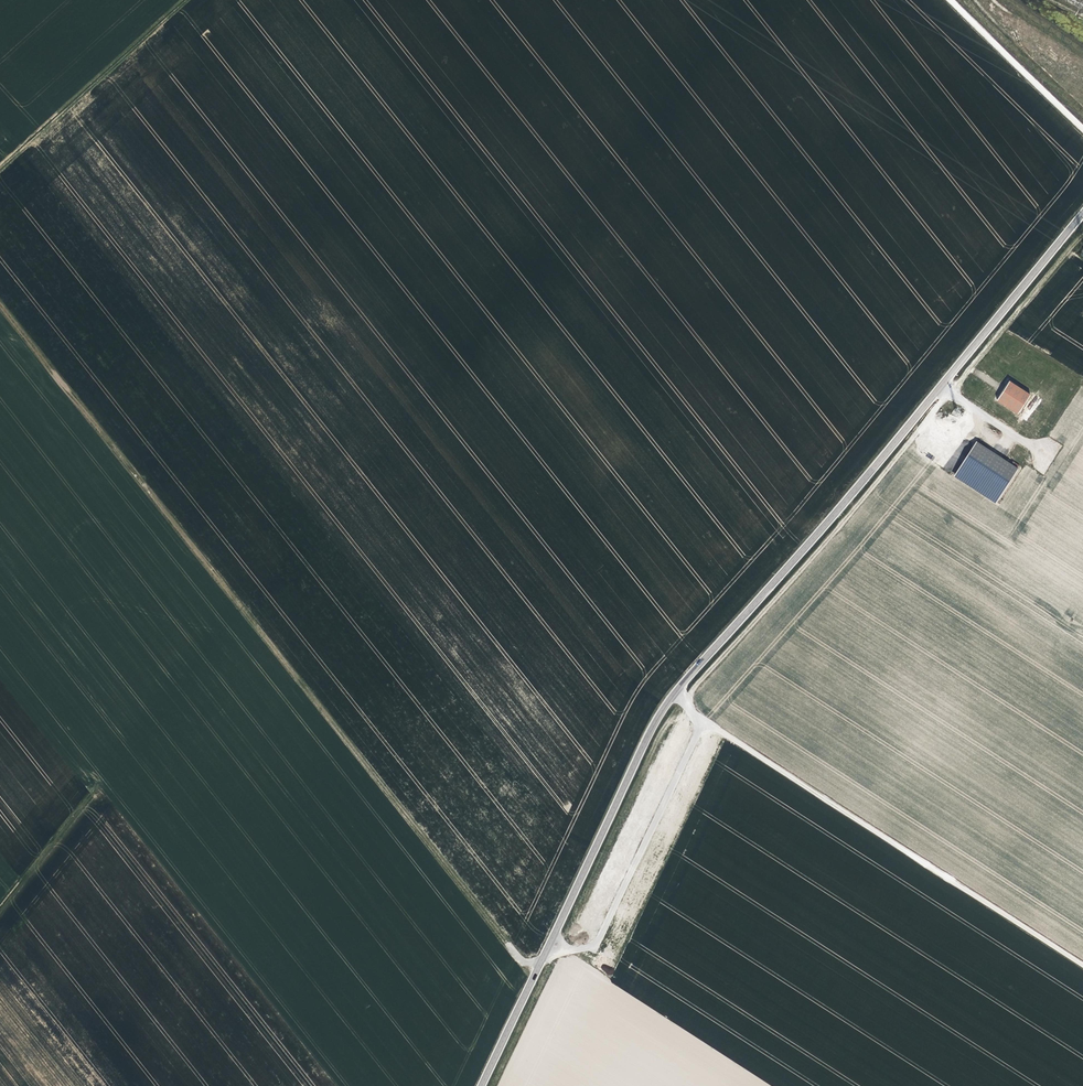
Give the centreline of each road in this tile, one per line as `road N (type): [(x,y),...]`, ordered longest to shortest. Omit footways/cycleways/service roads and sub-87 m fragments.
road 1 (tertiary): [(482,1085),(672,695),(809,546),(1082,214)]
road 2 (track): [(491,1085),(668,717),(1082,240)]
road 3 (track): [(0,305),(518,957),(540,965)]
road 4 (track): [(1082,965),(672,695)]
road 5 (track): [(0,166),(184,0)]
road 6 (track): [(1082,129),(951,0)]

